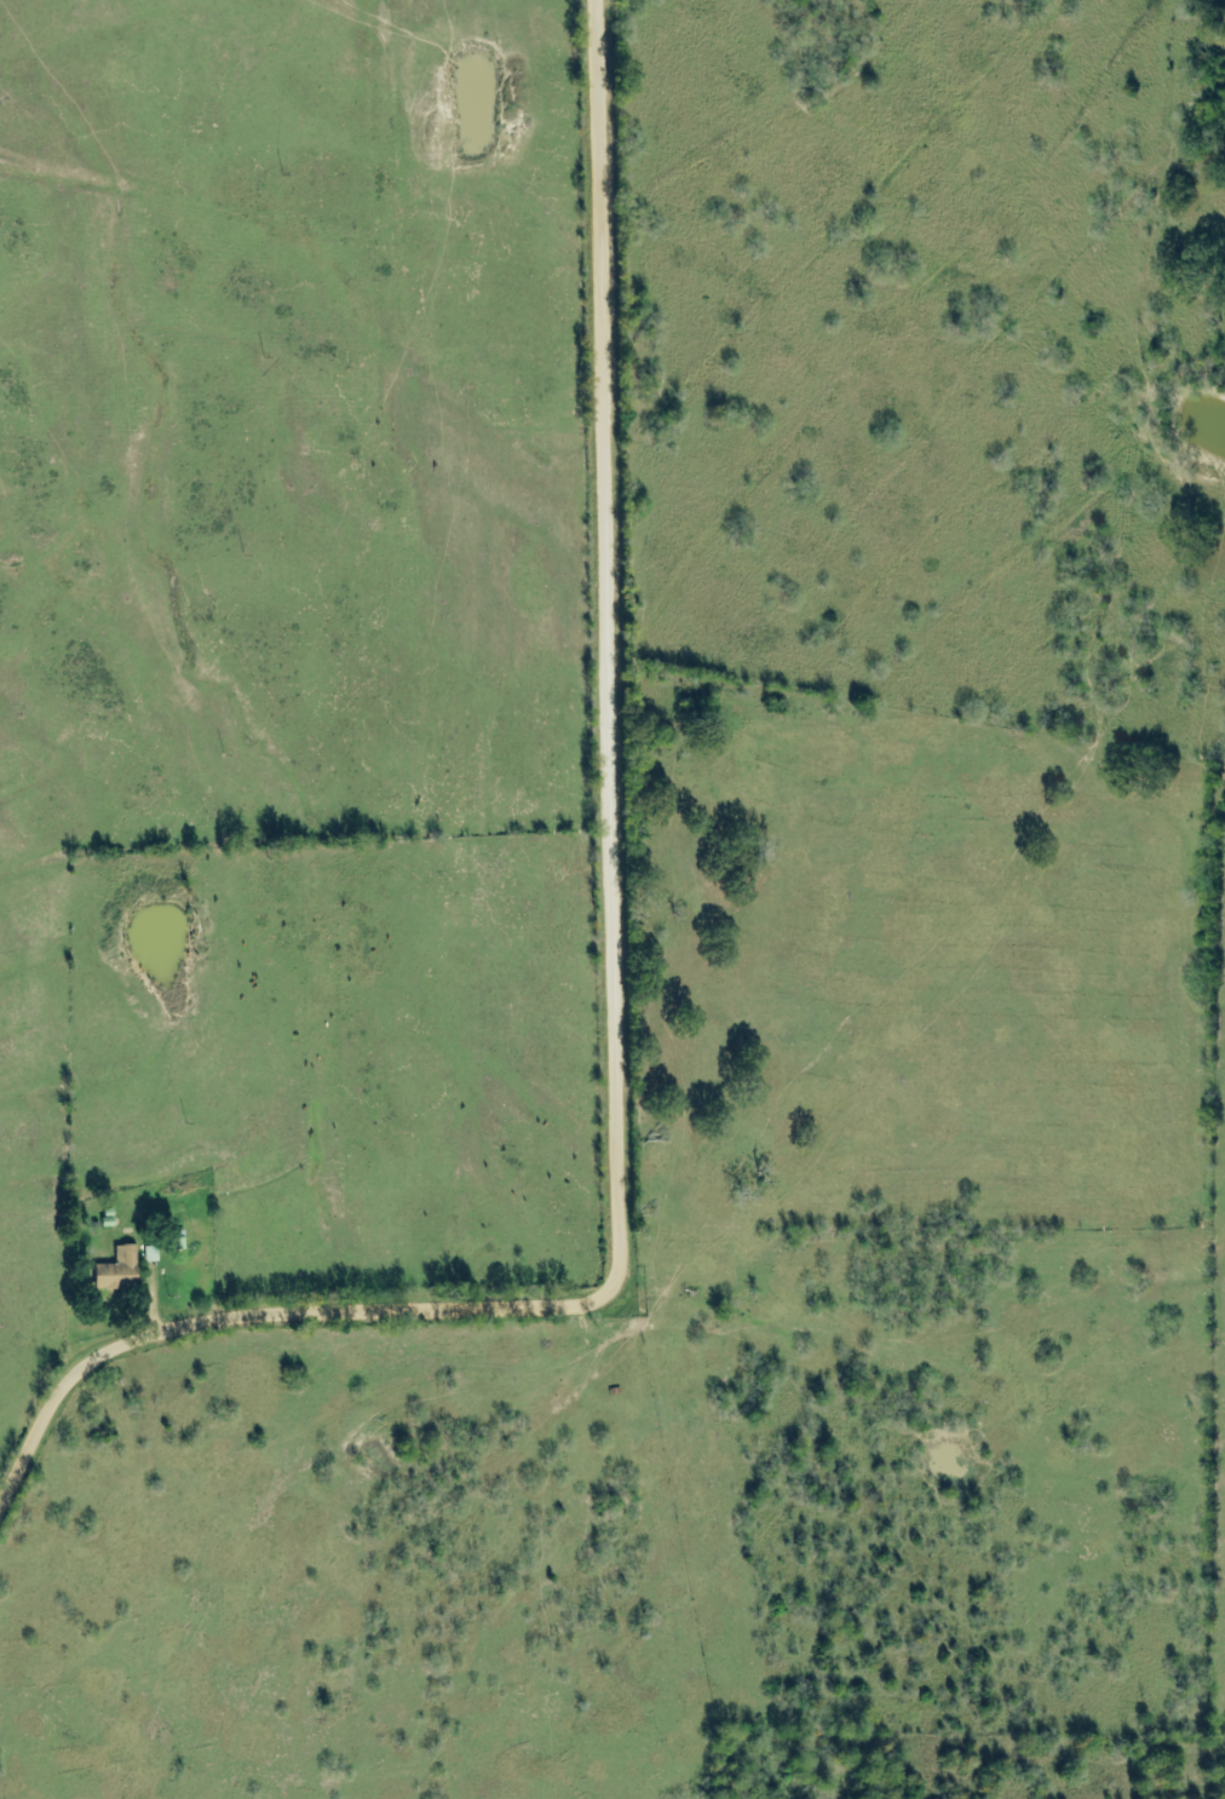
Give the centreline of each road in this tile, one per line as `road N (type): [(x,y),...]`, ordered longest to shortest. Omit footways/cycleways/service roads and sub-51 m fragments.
road 1 (residential): [(0,1525),(61,1414),(94,1370),(168,1334),(260,1317),(575,1307),(615,1291),(626,1274),(606,0)]

